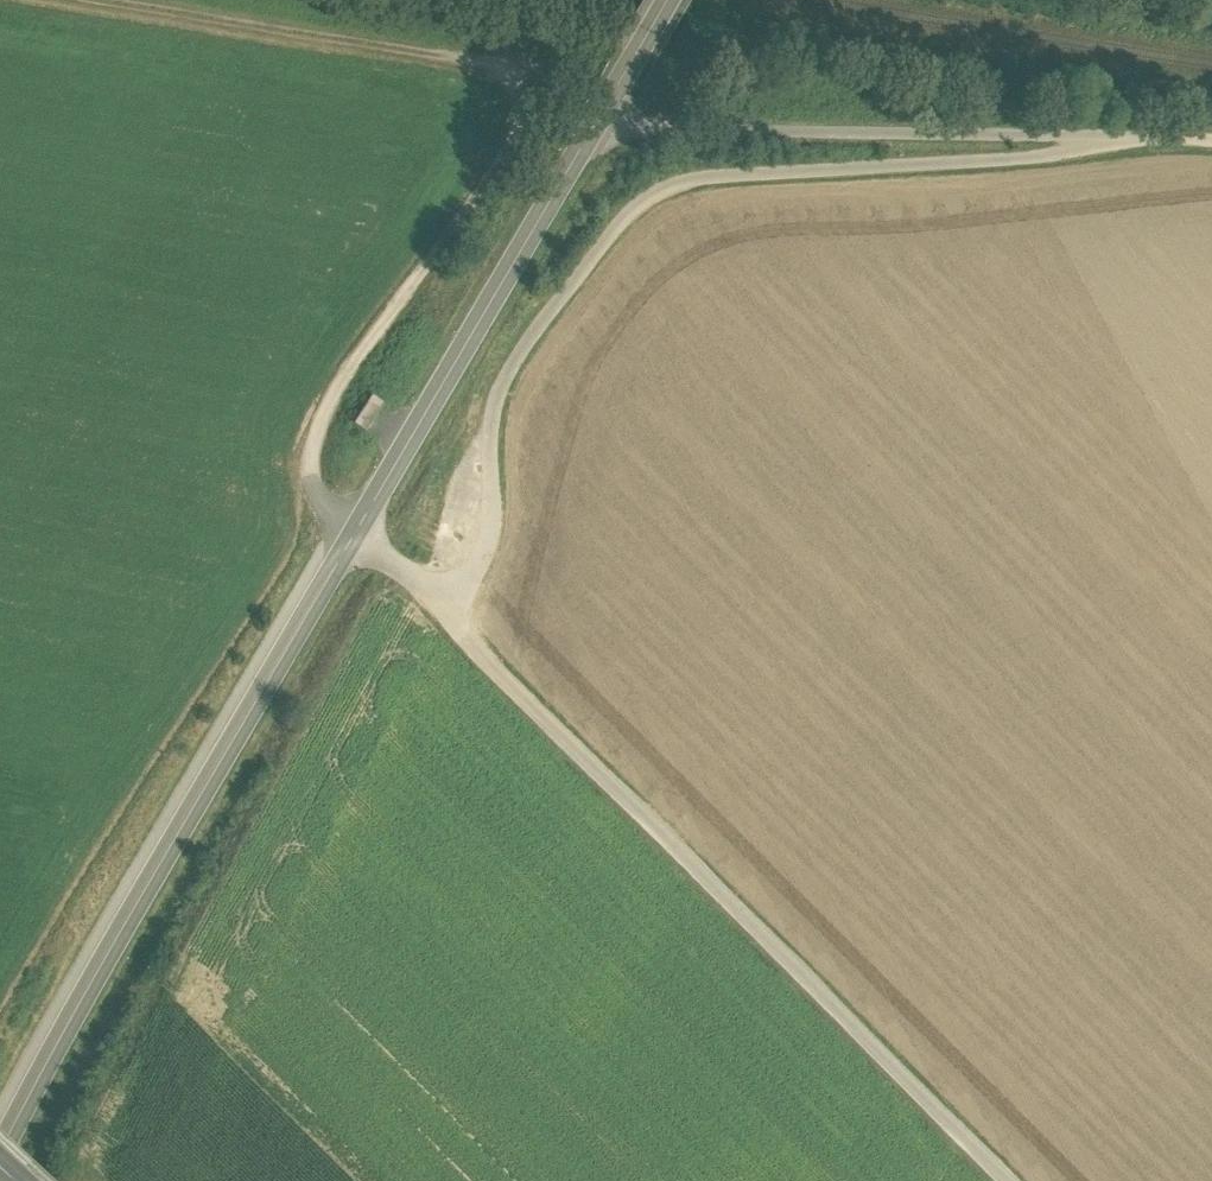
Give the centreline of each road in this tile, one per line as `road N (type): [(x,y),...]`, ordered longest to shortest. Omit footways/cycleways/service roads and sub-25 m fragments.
road 1 (track): [(1097,140),(1044,157),(664,183),(627,212),(509,369),(492,405),(490,522),(474,582),(455,592),(350,537),(330,517),(310,480),(313,433),(510,144),(507,100),(456,60),(91,0)]
road 2 (secondary): [(669,0),(0,1148)]
road 3 (track): [(434,581),(459,632),(1011,1180)]

